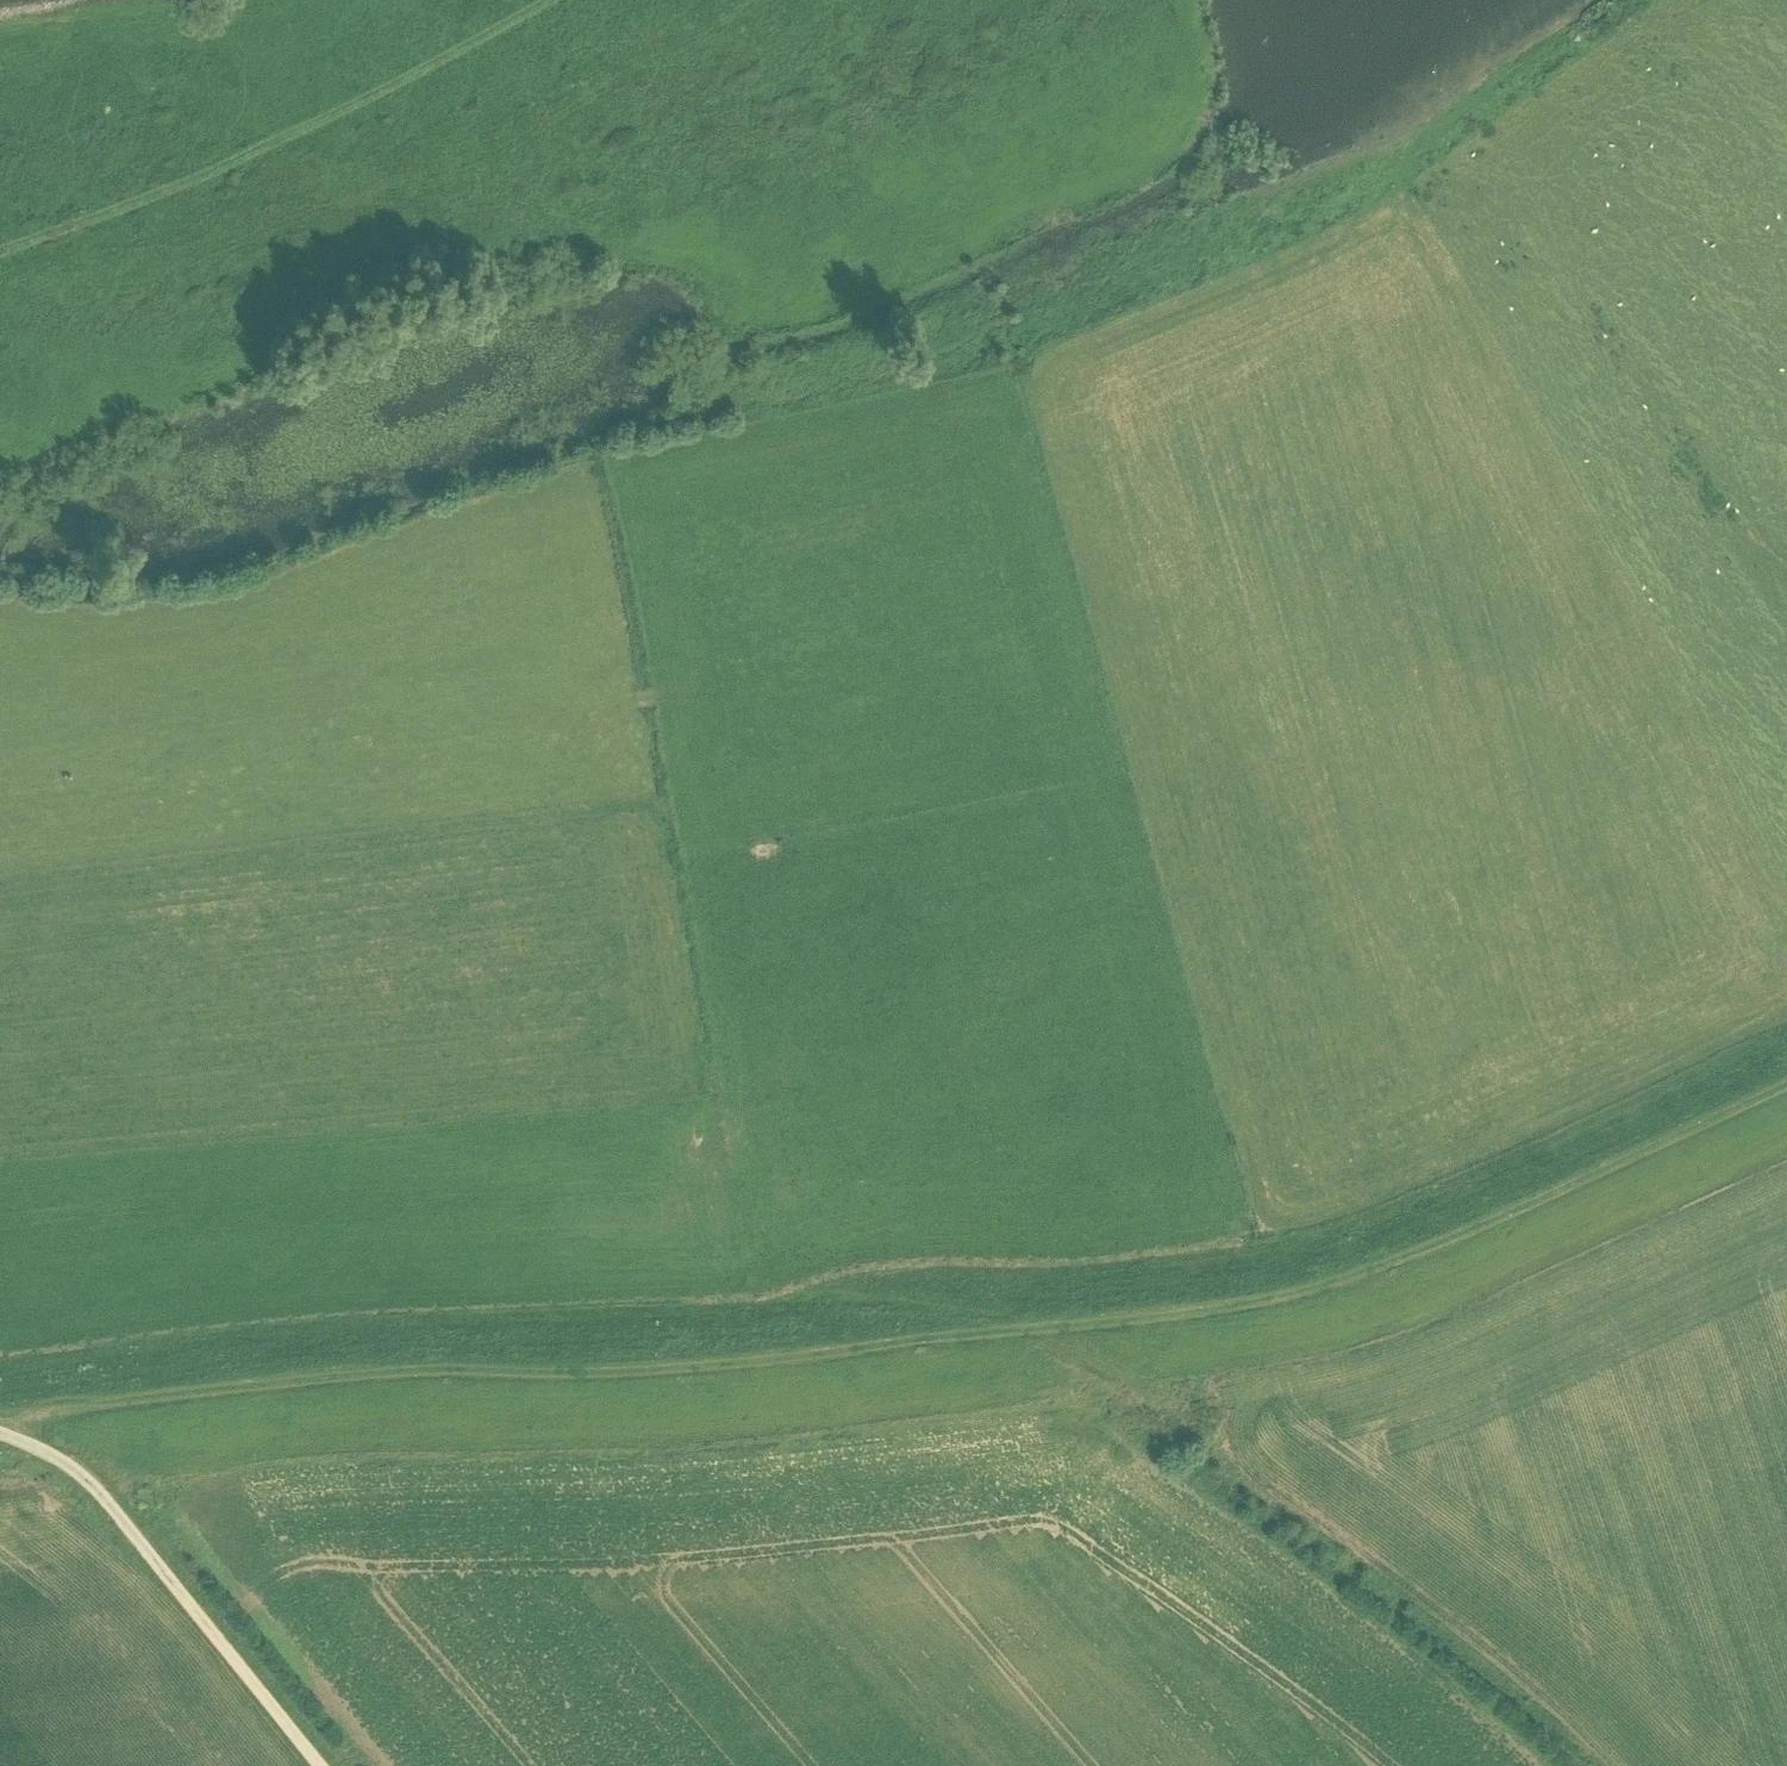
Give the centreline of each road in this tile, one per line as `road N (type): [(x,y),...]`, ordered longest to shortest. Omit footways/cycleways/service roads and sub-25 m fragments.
road 1 (track): [(17,1442),(38,1418),(75,1407),(264,1383),(658,1370),(1296,1294),(1455,1239),(1786,1088)]
road 2 (unclassified): [(0,1435),(79,1469),(329,1765)]

